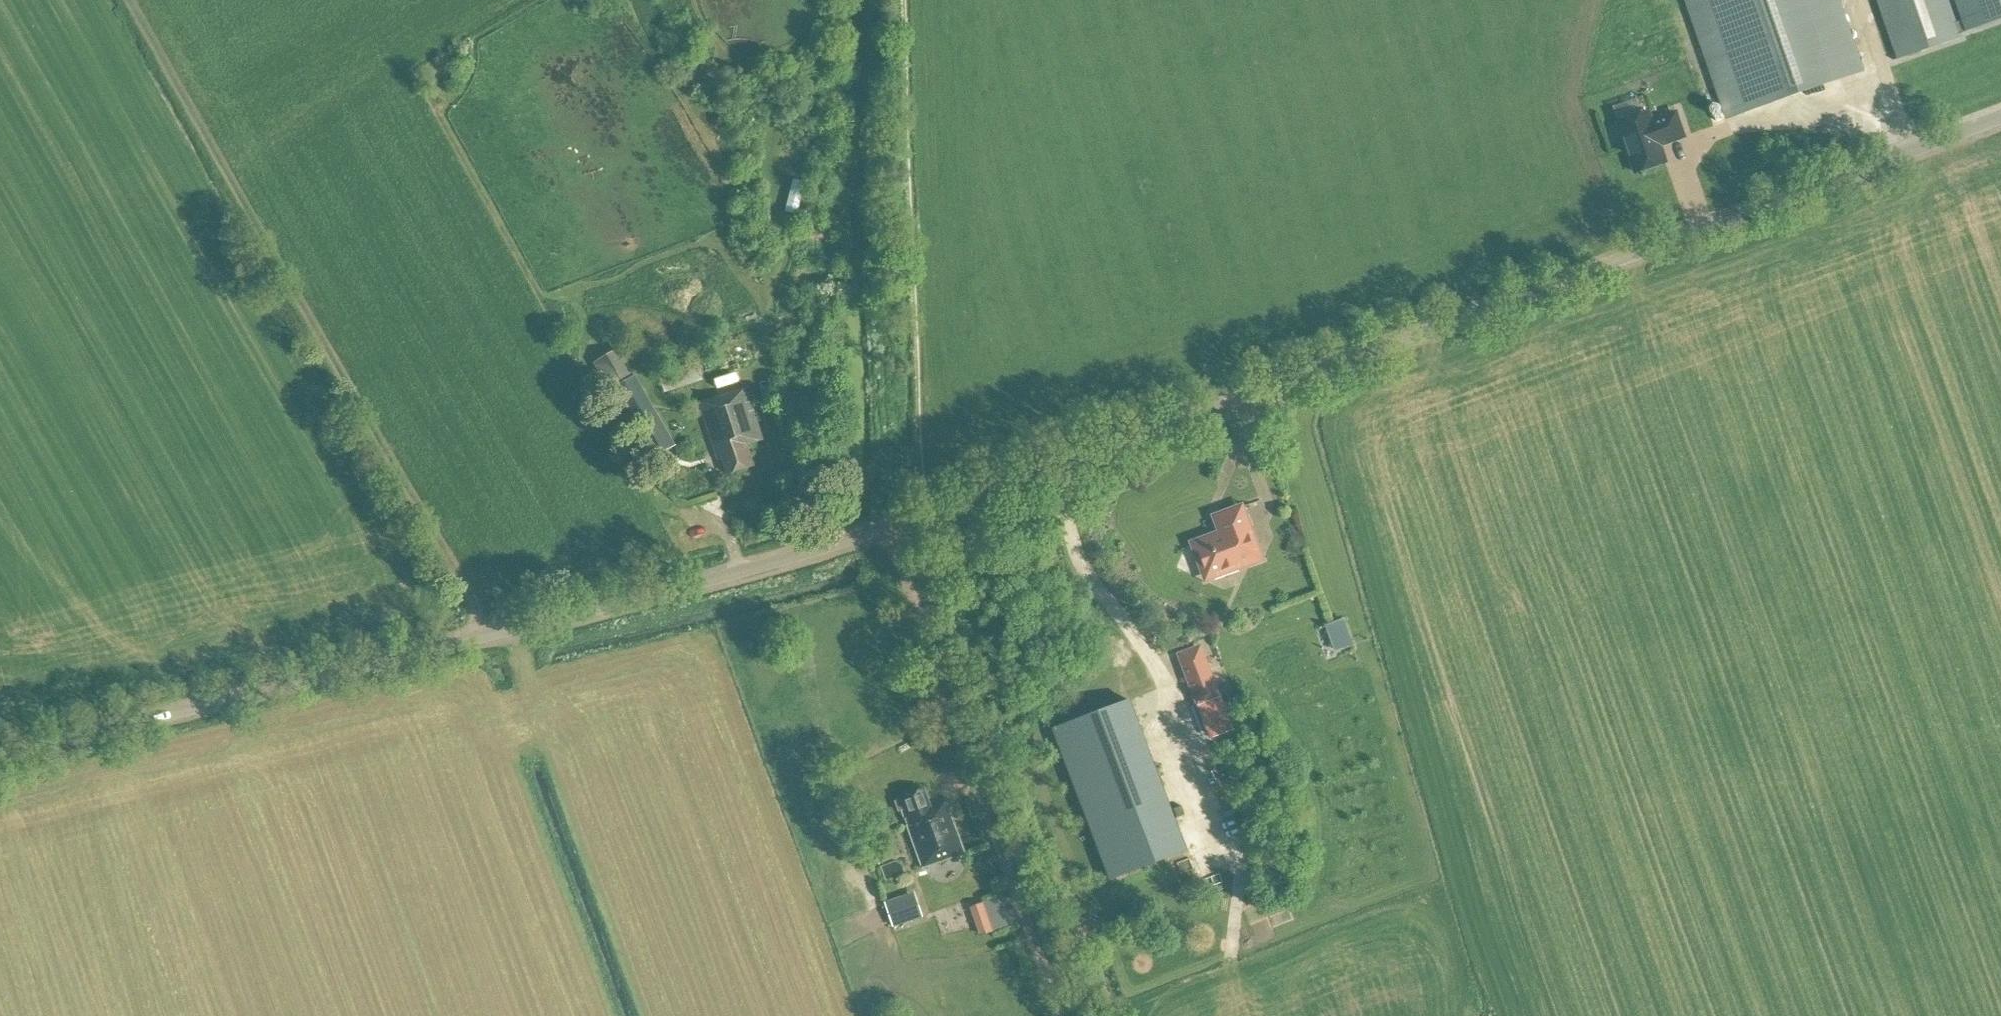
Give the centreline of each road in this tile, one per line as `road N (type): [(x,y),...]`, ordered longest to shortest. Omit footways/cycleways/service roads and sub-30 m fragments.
road 1 (unclassified): [(0,757),(900,524),(2000,129)]
road 2 (track): [(900,524),(1075,1015)]

